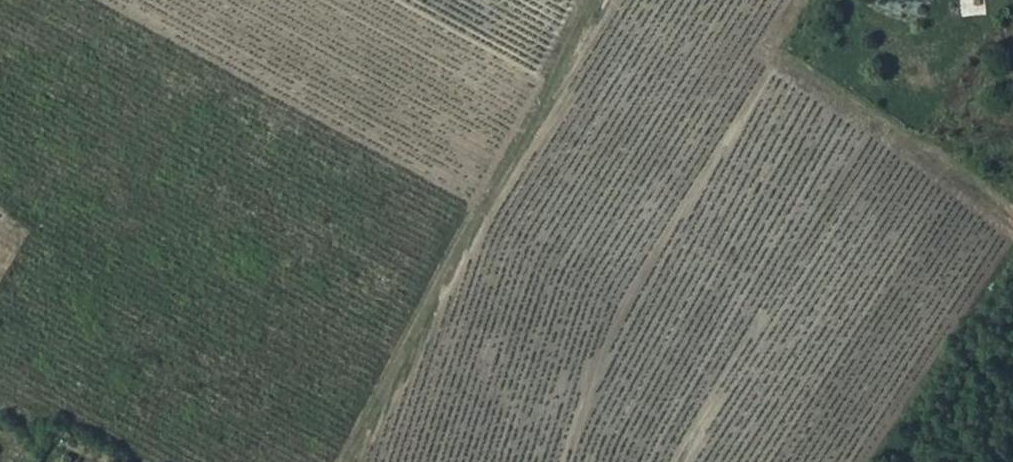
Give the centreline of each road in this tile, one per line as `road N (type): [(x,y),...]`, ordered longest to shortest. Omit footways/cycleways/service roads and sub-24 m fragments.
road 1 (track): [(342,461),(384,373),(600,0)]

